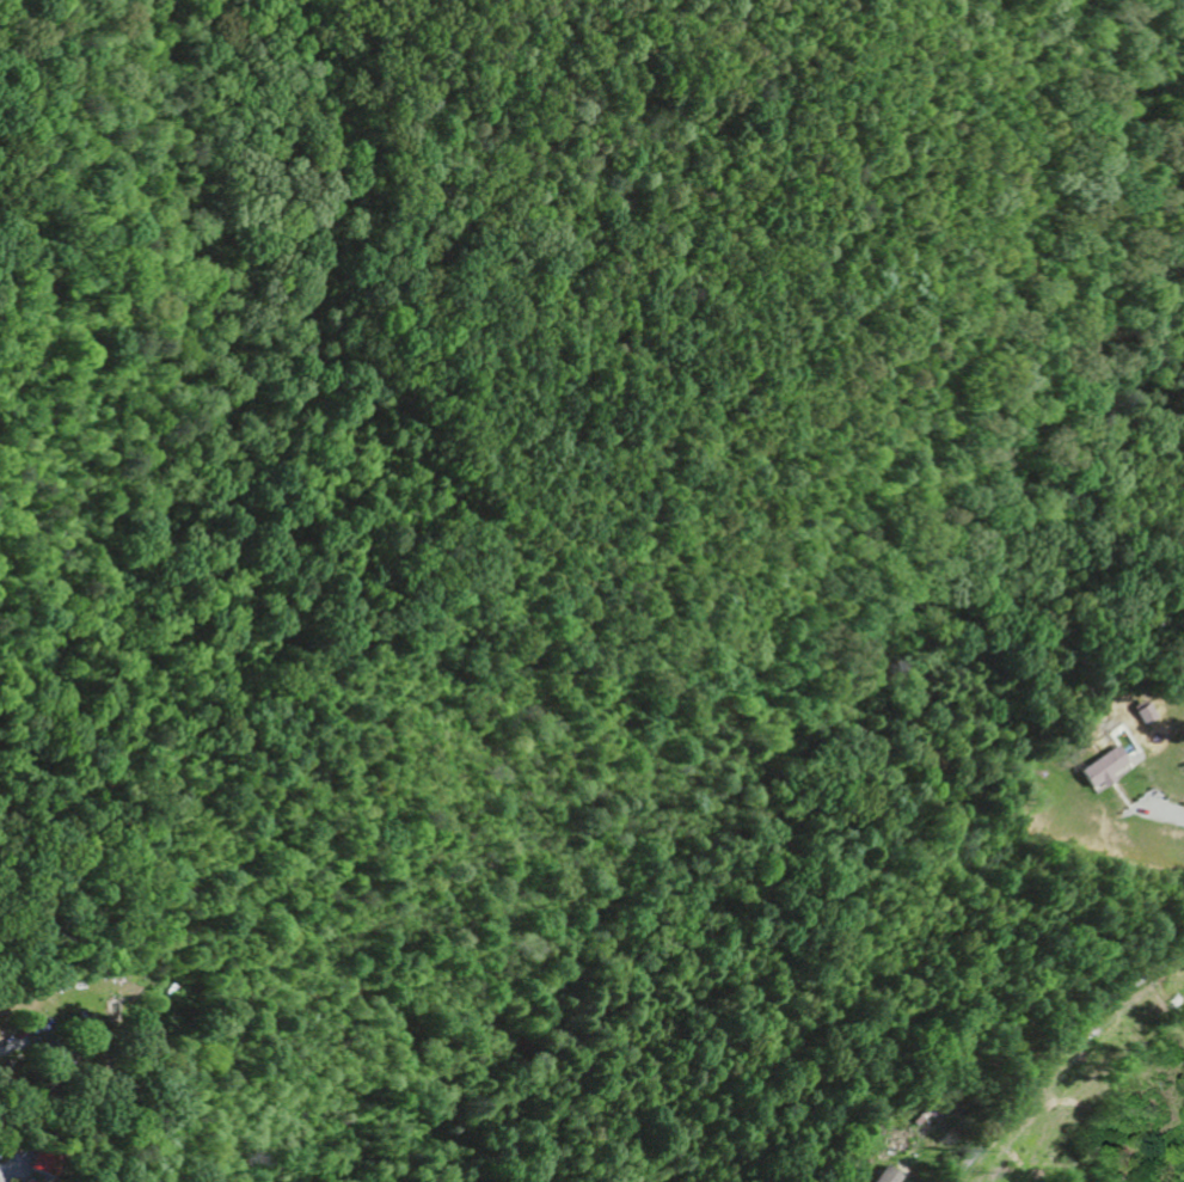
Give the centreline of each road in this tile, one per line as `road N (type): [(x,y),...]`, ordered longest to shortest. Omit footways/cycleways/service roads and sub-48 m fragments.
road 1 (residential): [(954,1181),(1079,1027),(1183,955)]

